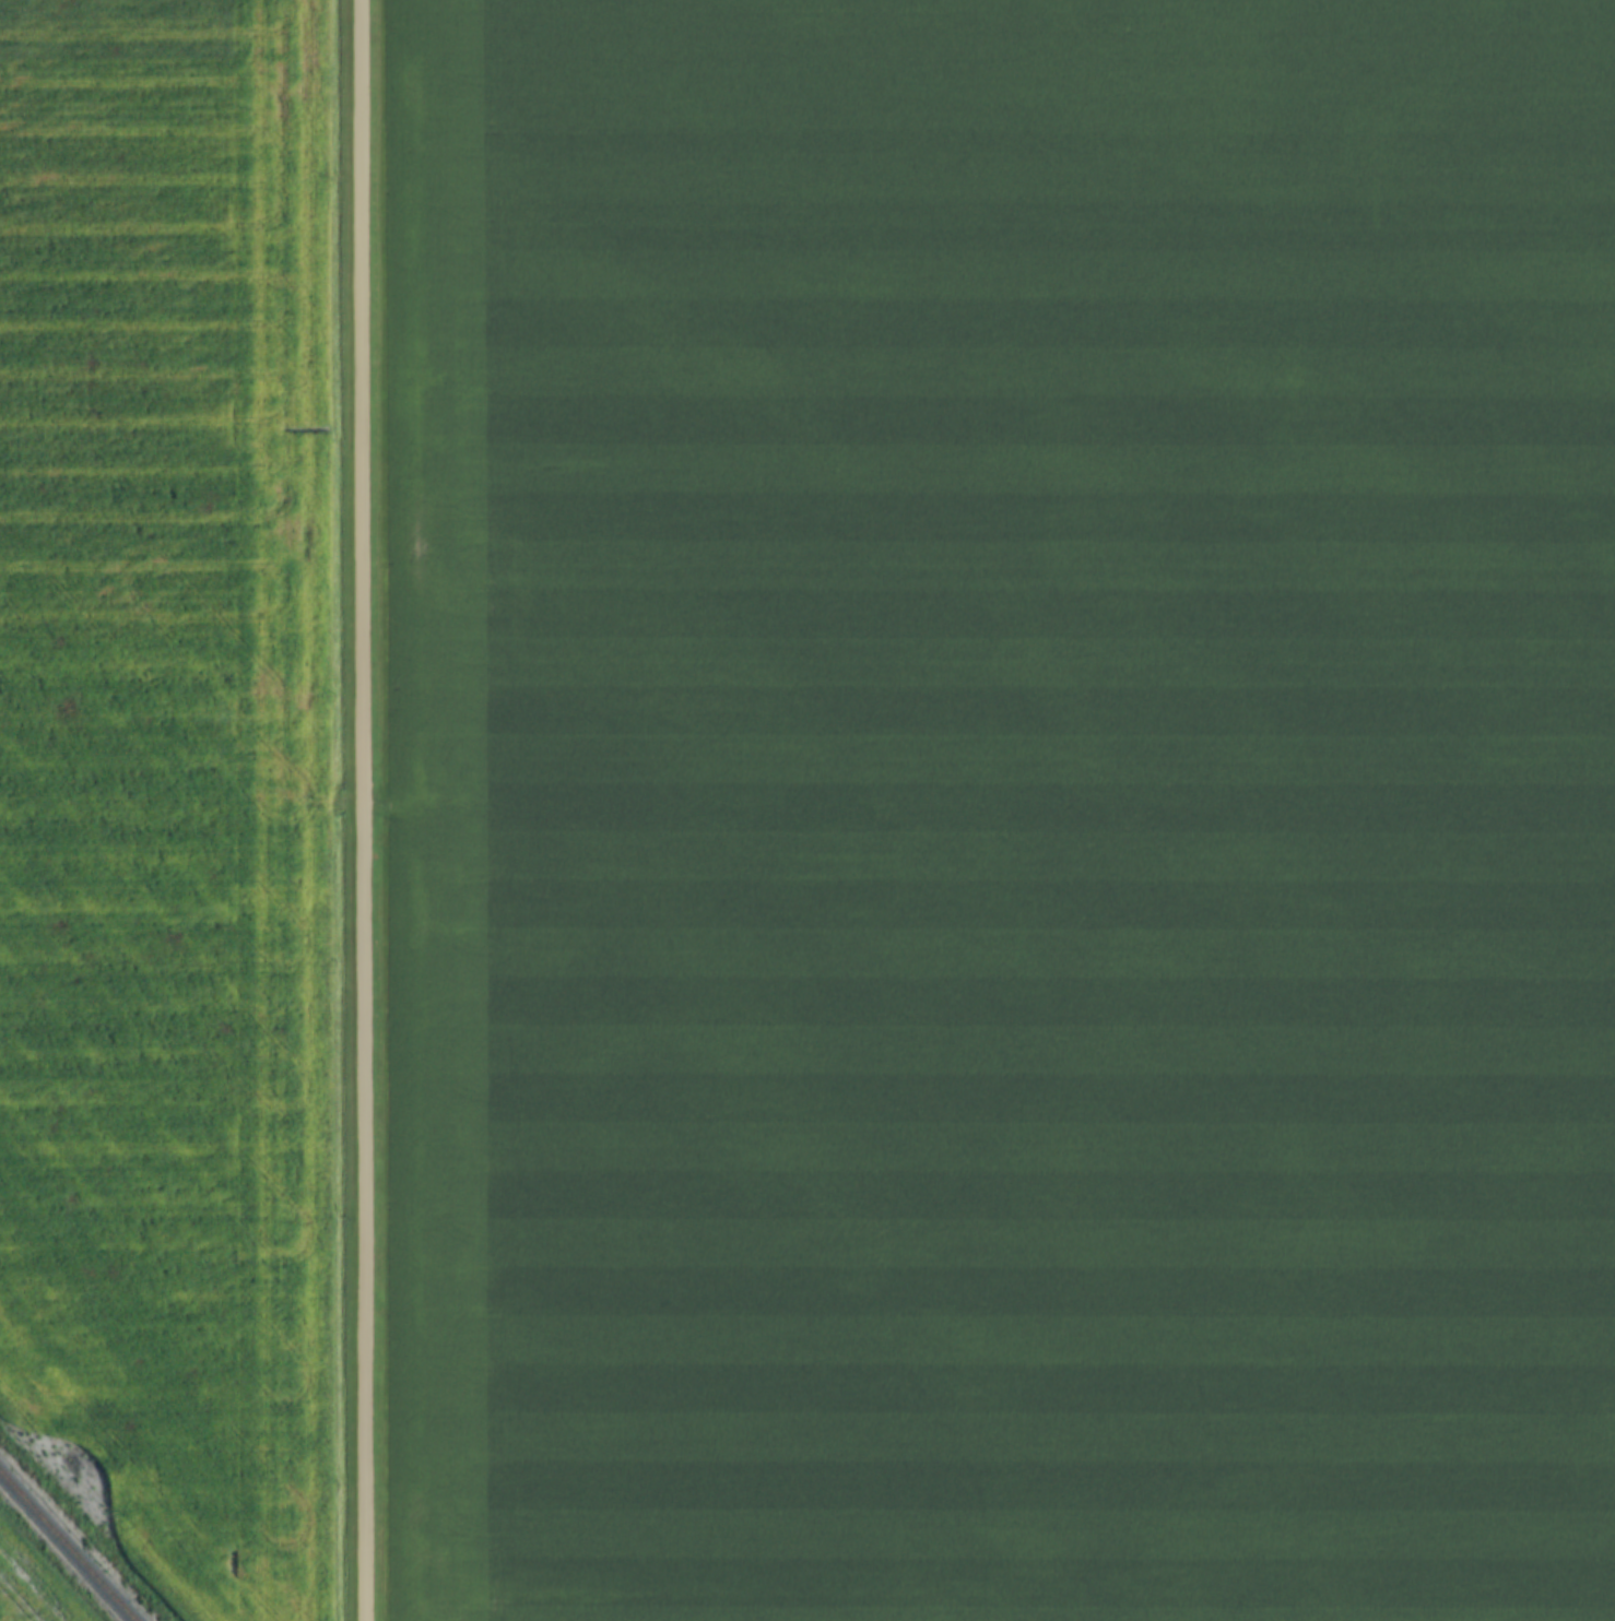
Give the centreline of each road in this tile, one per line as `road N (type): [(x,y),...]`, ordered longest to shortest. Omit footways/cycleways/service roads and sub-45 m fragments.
road 1 (residential): [(369,1620),(368,0)]

